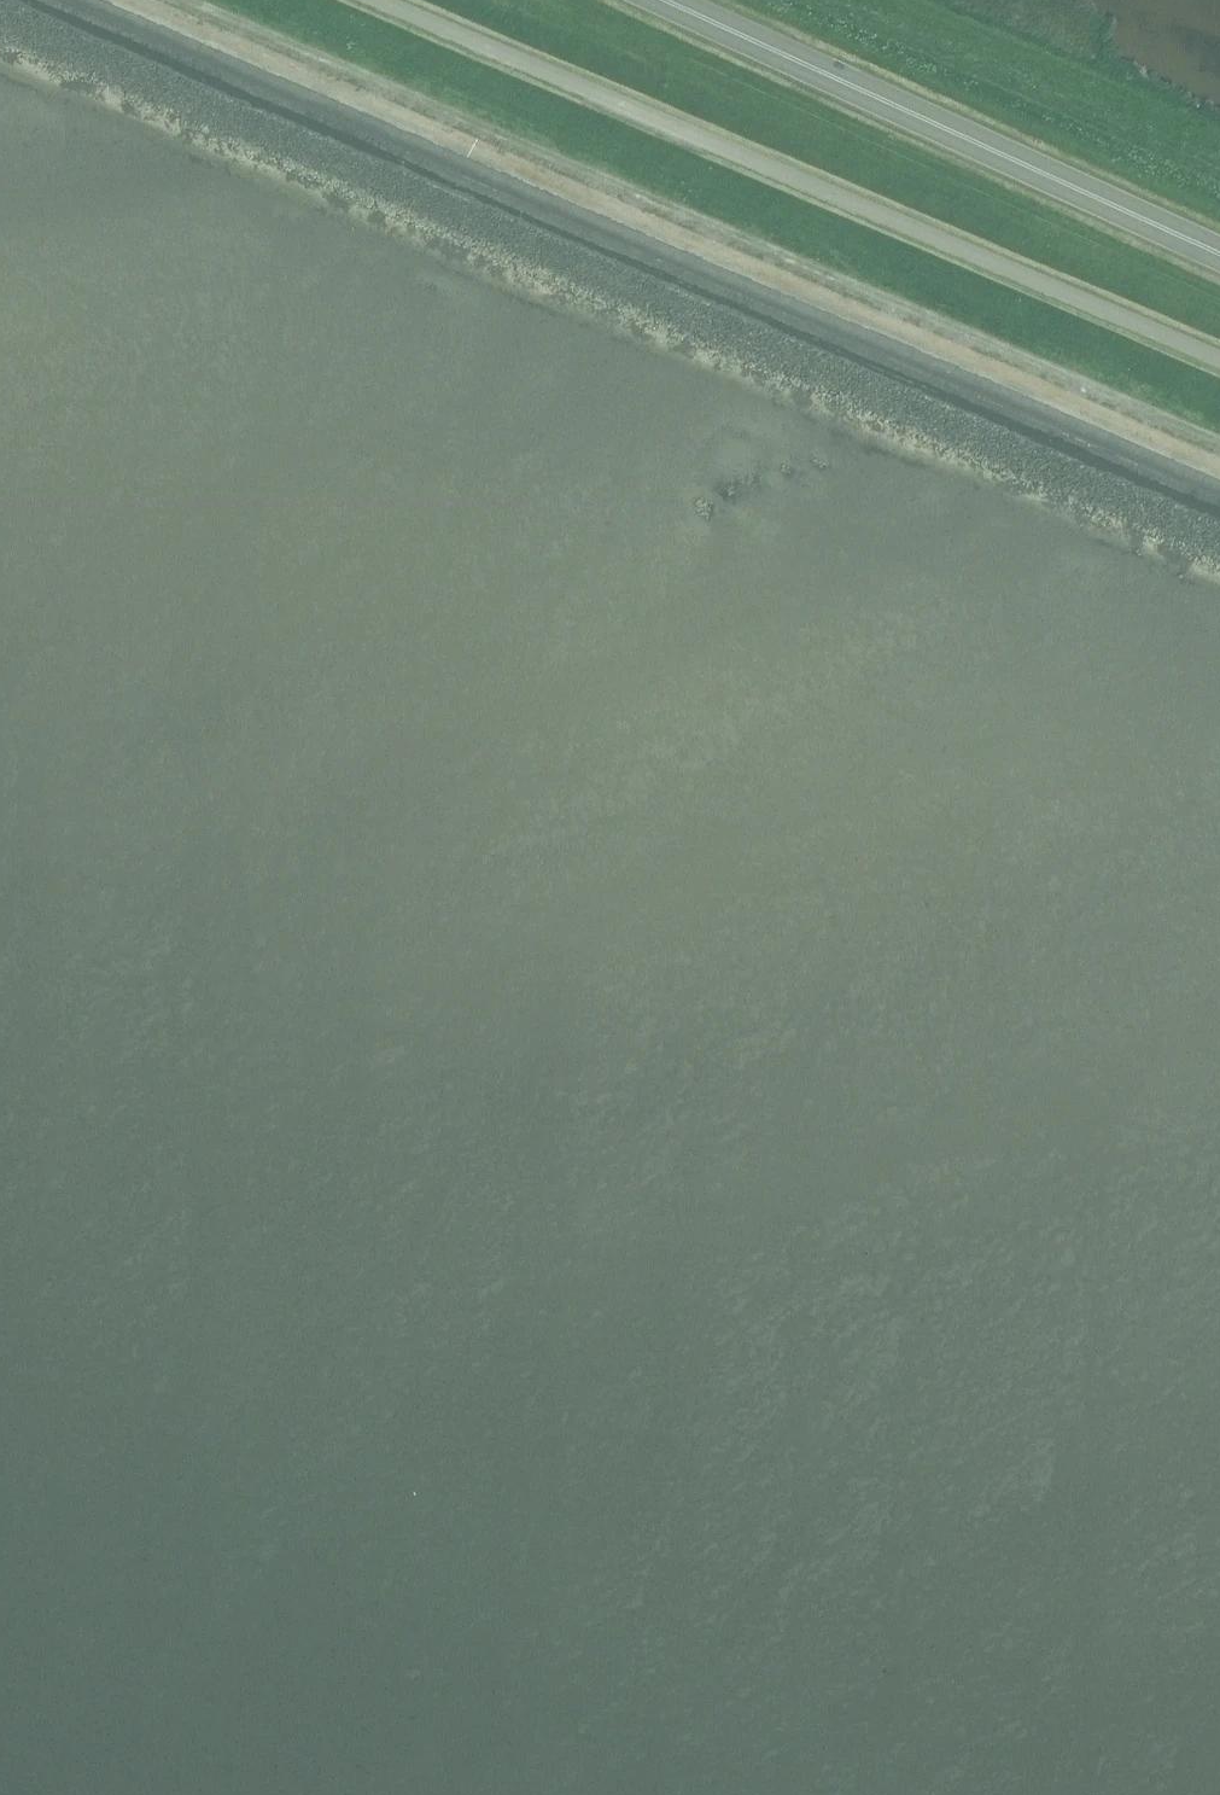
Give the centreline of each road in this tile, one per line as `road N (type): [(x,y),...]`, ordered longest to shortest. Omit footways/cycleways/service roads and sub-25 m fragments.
road 1 (unclassified): [(1219,359),(399,0)]
road 2 (trunk): [(1219,251),(676,0)]

